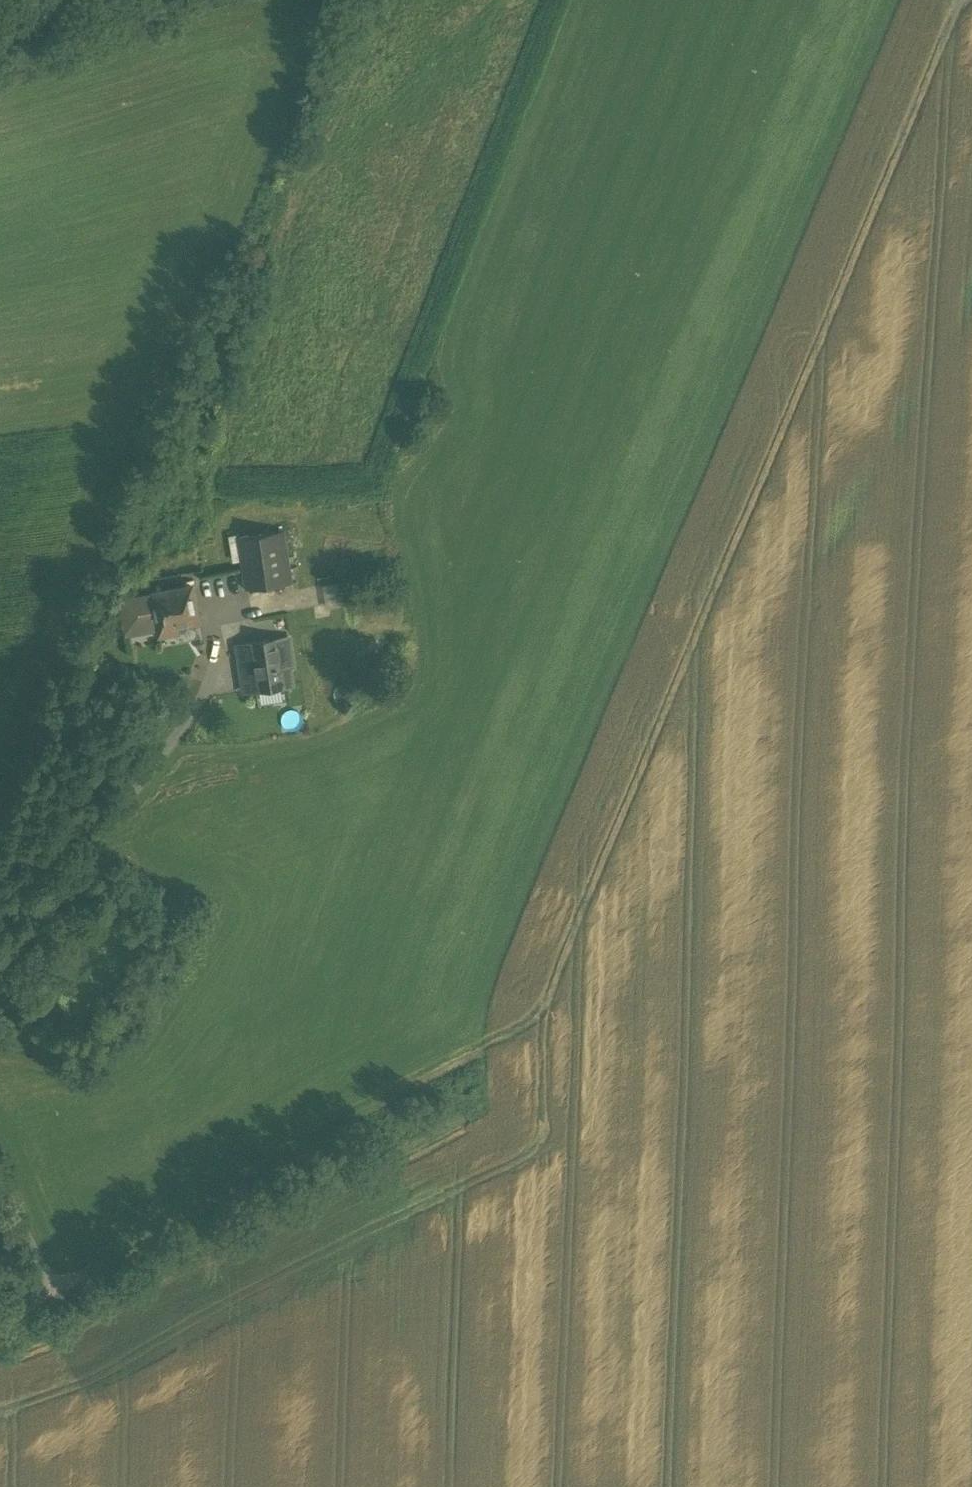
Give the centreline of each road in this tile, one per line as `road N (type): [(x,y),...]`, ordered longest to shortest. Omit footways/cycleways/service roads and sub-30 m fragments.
road 1 (track): [(37,1306),(482,1046)]

